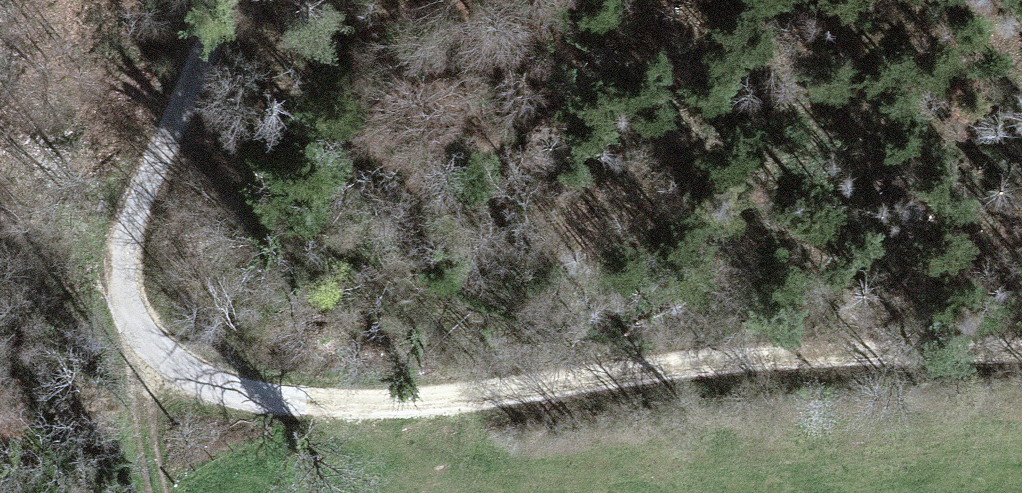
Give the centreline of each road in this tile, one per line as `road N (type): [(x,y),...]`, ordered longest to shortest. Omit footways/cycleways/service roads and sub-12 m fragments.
road 1 (track): [(1021,348),(849,353),(418,396),(253,392),(184,373),(155,351),(129,310),(124,233),(144,169),(229,0)]
road 2 (track): [(144,169),(308,104),(431,7)]
road 3 (track): [(849,353),(1021,242)]
road 4 (track): [(155,351),(134,427),(157,492)]

